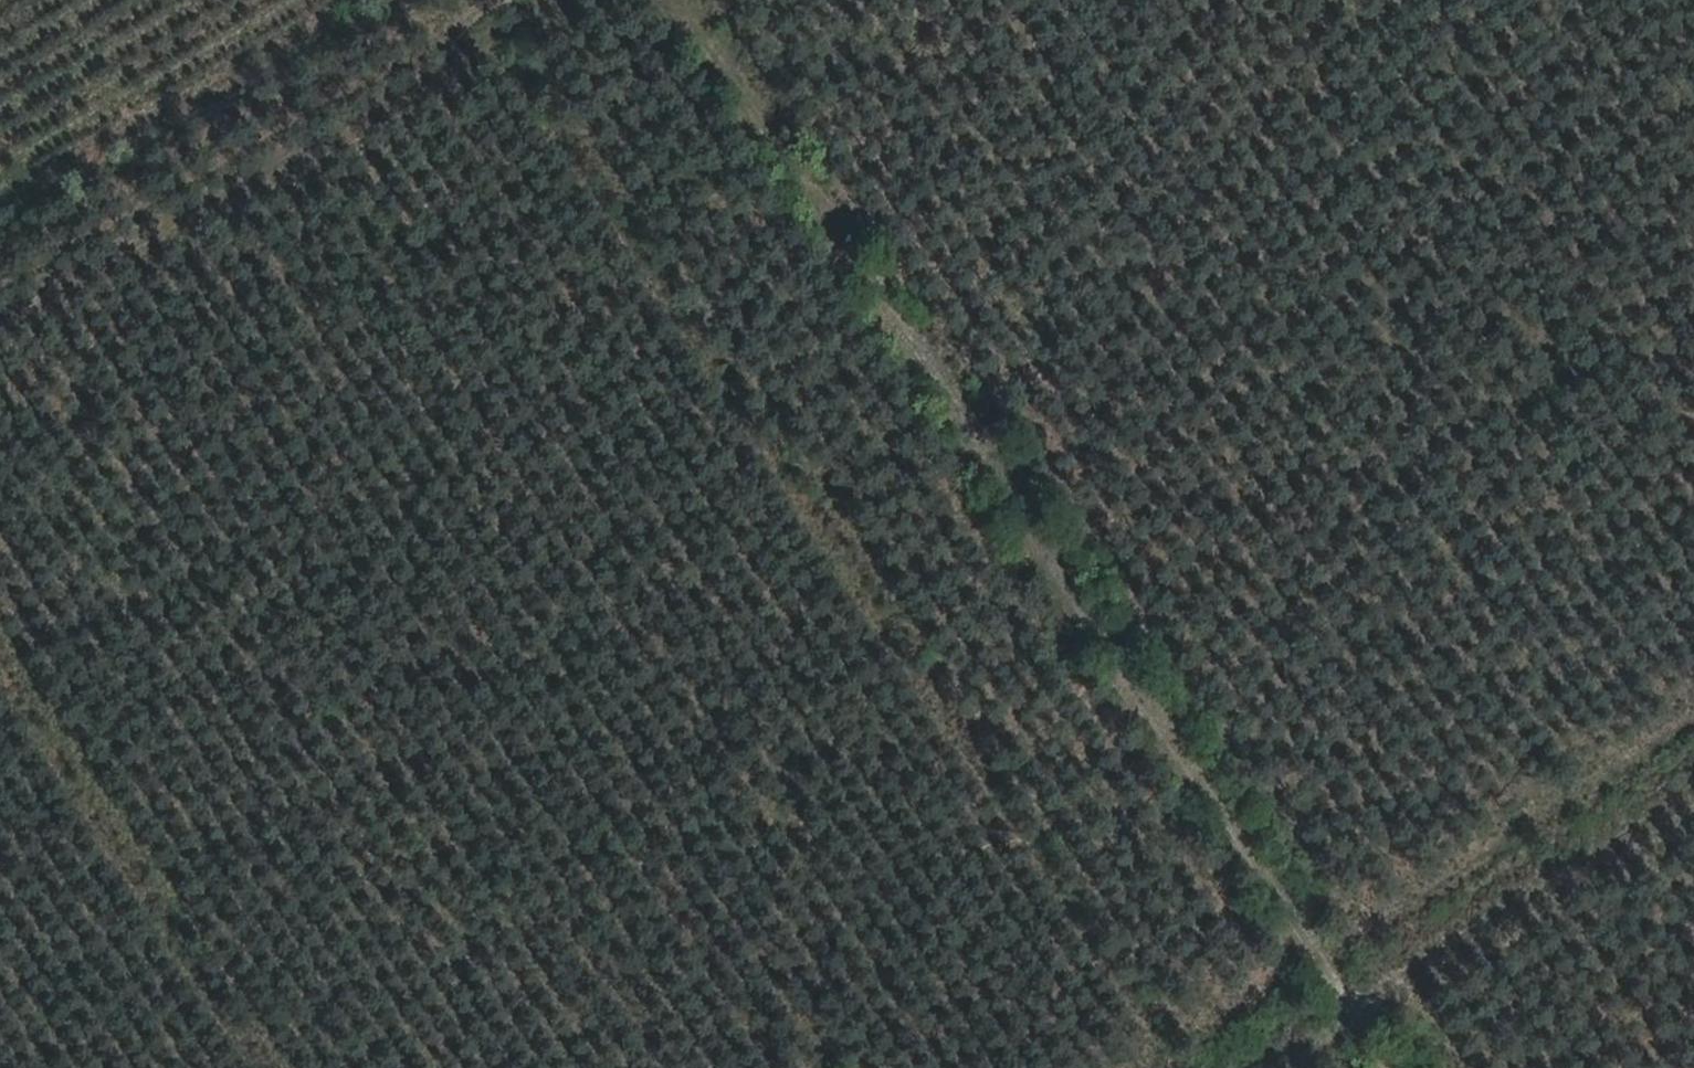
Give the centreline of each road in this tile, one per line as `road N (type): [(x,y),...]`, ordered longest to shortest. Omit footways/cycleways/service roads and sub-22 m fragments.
road 1 (track): [(1389,1067),(670,0)]

